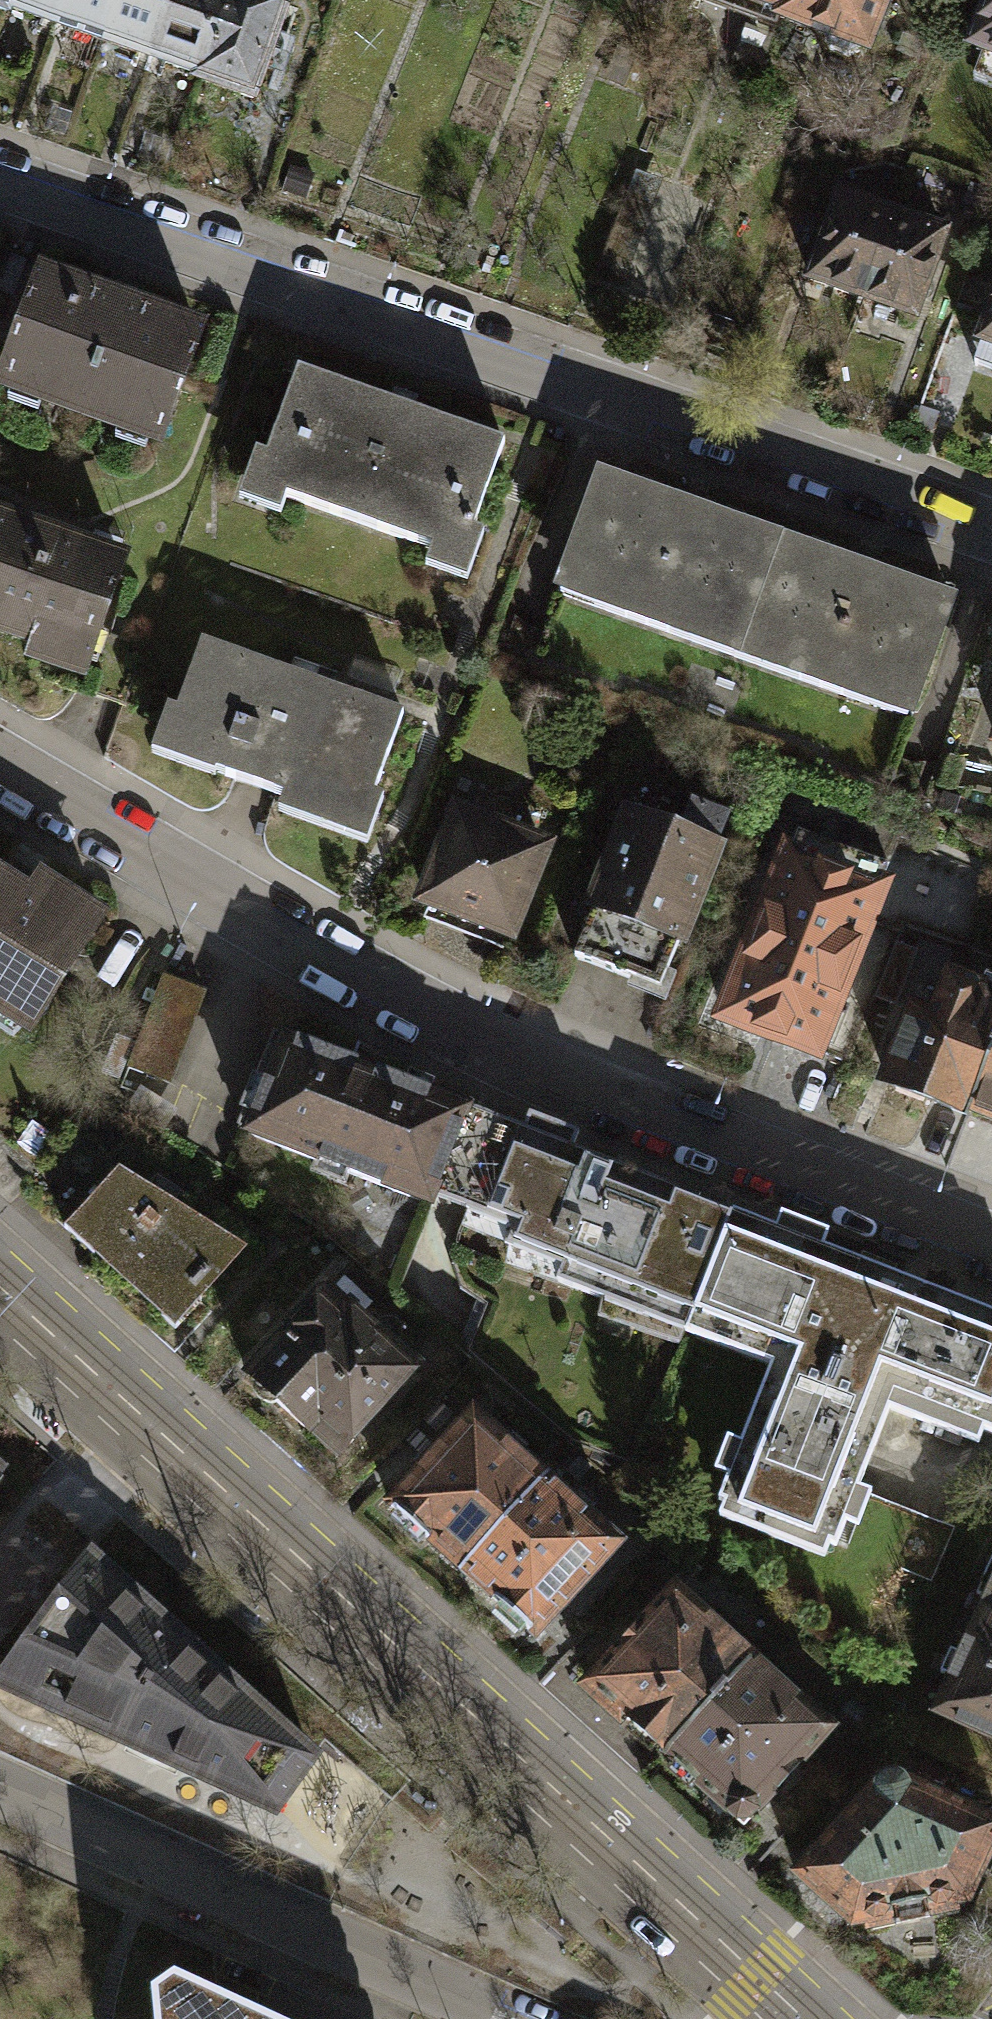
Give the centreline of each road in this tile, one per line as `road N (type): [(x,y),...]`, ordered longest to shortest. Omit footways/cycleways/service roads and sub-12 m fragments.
road 1 (residential): [(991,1244),(467,1042),(0,773)]
road 2 (unclassified): [(799,2018),(0,1301)]
road 3 (residential): [(991,535),(0,180)]
road 4 (residential): [(500,2018),(0,1790)]

